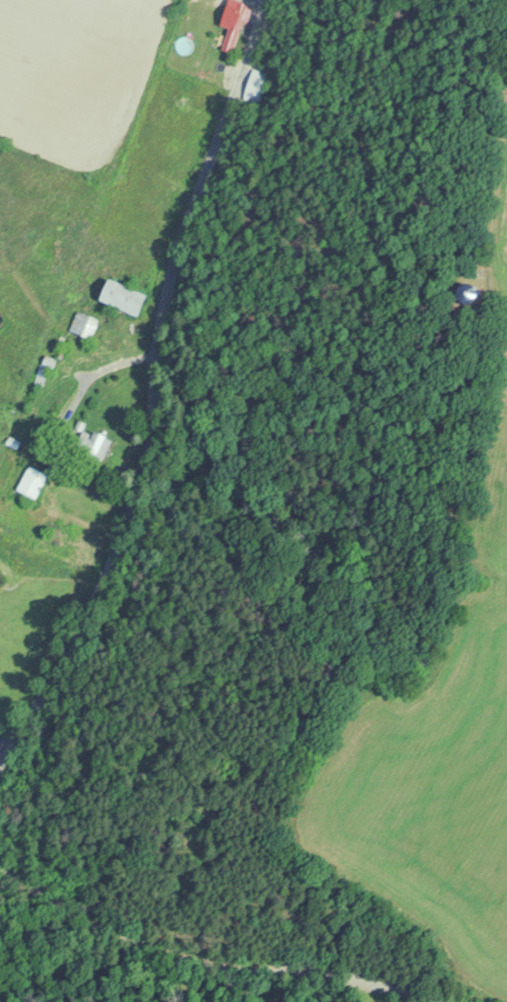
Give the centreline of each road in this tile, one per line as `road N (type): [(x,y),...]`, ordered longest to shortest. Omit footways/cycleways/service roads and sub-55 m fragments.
road 1 (residential): [(232,0),(59,655),(0,766)]
road 2 (residential): [(438,1001),(339,973),(174,957),(0,868)]

